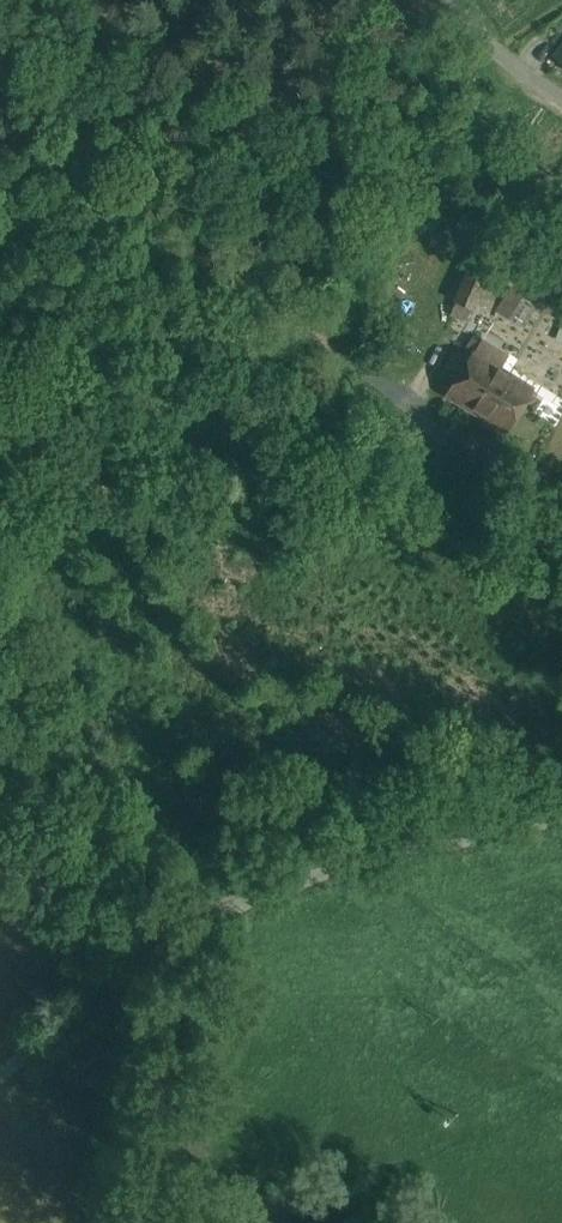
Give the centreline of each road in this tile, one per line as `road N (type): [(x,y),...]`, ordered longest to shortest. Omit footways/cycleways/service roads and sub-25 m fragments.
road 1 (unclassified): [(561,814),(335,871),(194,925)]
road 2 (unclassified): [(137,1222),(194,925)]
road 3 (unclassified): [(194,925),(0,1077)]
road 4 (unclassified): [(561,91),(493,46),(461,0)]

